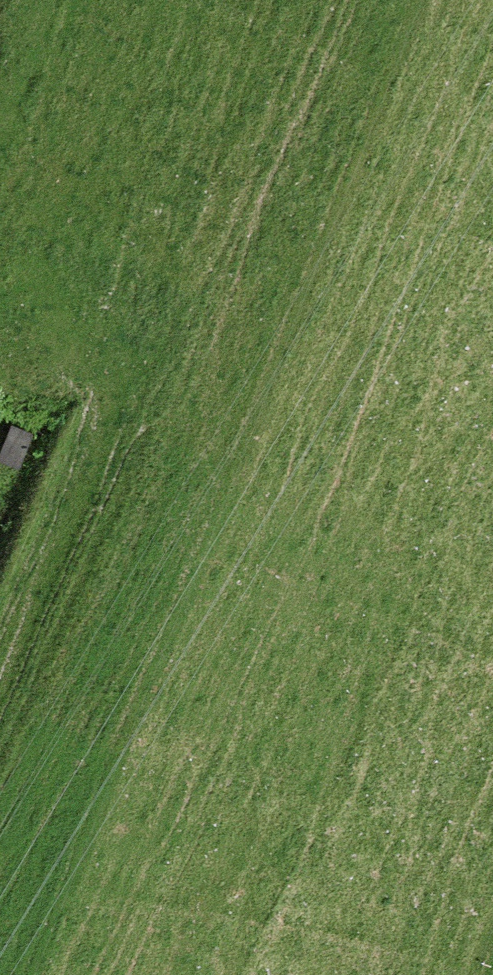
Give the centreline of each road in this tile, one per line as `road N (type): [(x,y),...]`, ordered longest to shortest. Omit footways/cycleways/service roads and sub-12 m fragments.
road 1 (motorway): [(390,0),(35,974)]
road 2 (motorway): [(166,974),(492,89)]

